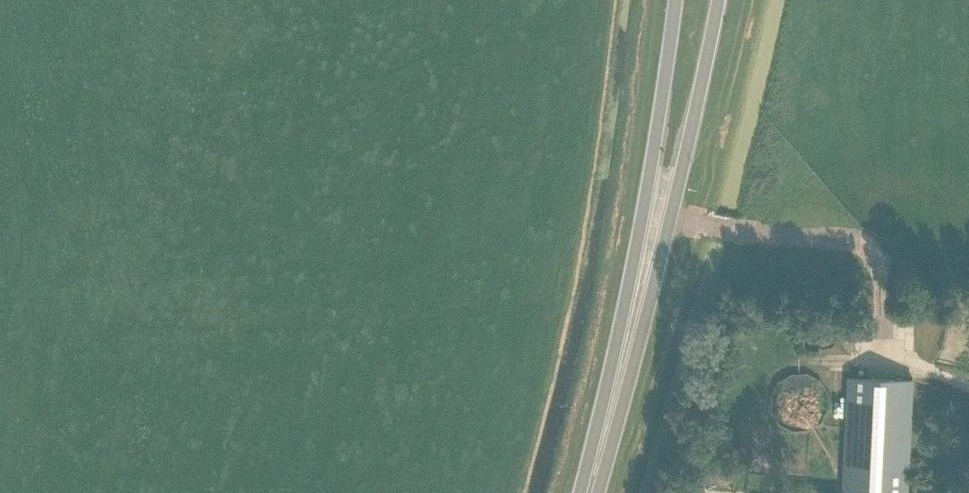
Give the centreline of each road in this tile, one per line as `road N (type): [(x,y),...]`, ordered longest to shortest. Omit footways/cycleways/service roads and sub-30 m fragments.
road 1 (trunk): [(619,375),(651,294),(718,0)]
road 2 (trunk): [(675,0),(619,375)]
road 3 (trunk): [(584,492),(619,375)]

